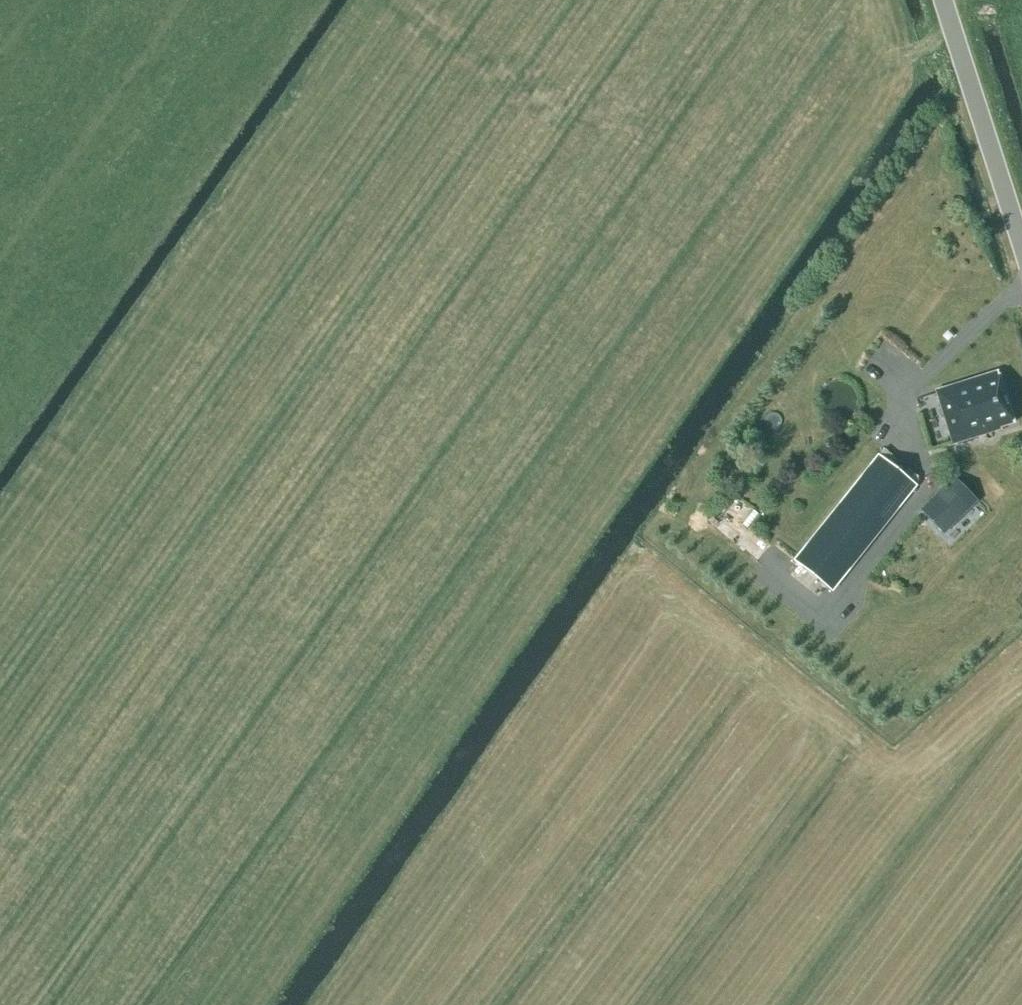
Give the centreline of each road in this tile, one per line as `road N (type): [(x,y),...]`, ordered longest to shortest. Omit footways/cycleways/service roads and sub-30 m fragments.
road 1 (tertiary): [(1021,269),(935,0)]

